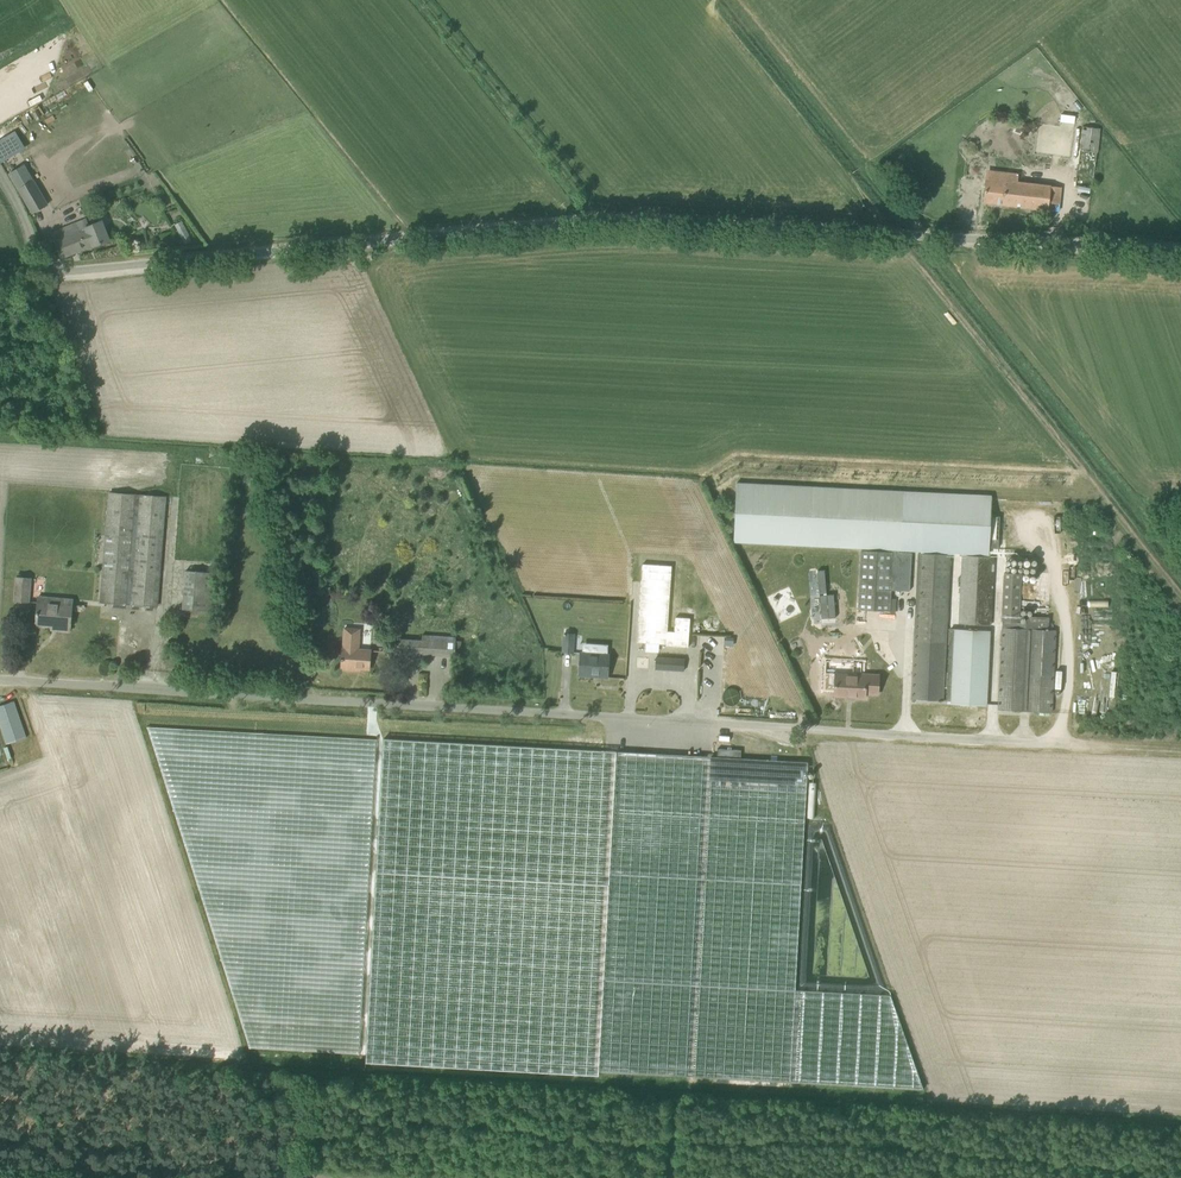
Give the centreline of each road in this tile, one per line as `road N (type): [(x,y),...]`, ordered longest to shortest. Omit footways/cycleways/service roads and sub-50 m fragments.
road 1 (unclassified): [(0,278),(637,221),(1180,251)]
road 2 (unclassified): [(1058,742),(0,680)]
road 3 (track): [(593,224),(588,202),(425,0)]
road 4 (track): [(1058,742),(1180,750)]

